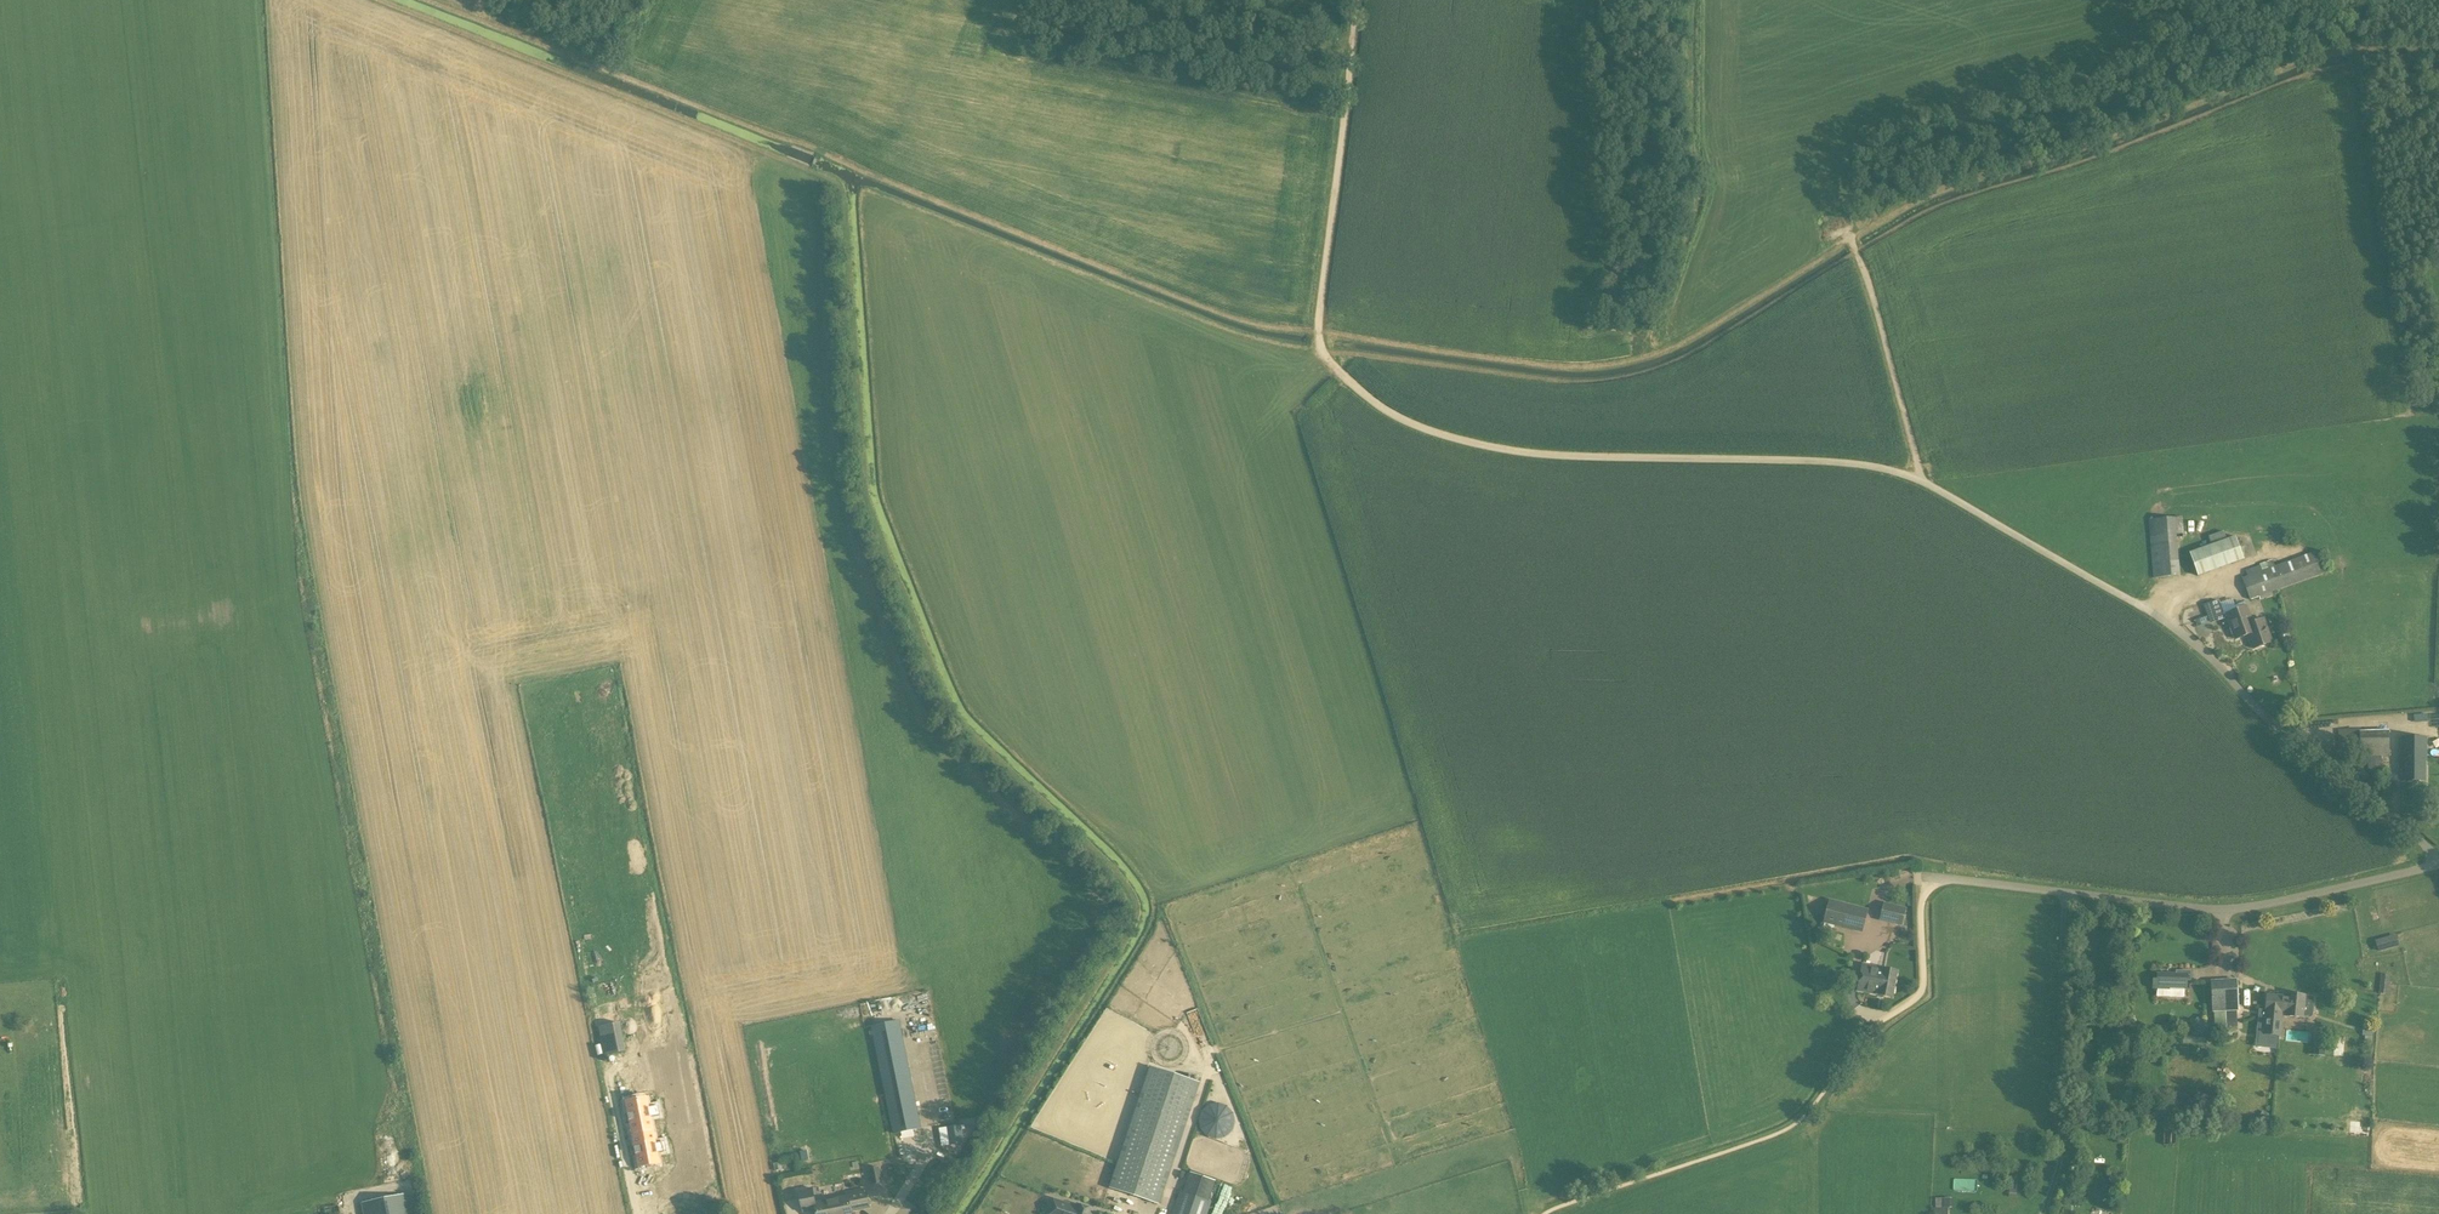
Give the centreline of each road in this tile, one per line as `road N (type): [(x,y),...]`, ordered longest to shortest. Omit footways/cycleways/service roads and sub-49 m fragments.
road 1 (track): [(1353,48),(1318,330),(1335,368),(1382,409),(1445,436),(1533,453),(1824,461),(1920,481)]
road 2 (unclassified): [(1866,1033),(1917,993),(1923,890),(1946,878),(2196,908),(2438,863)]
road 3 (unclassified): [(2438,863),(2152,612)]
road 4 (track): [(2276,0),(2179,50),(1950,116)]
road 5 (track): [(1353,48),(1042,24)]
road 6 (track): [(2152,612),(1920,481)]
road 7 (track): [(1920,481),(1875,304),(1849,239)]

